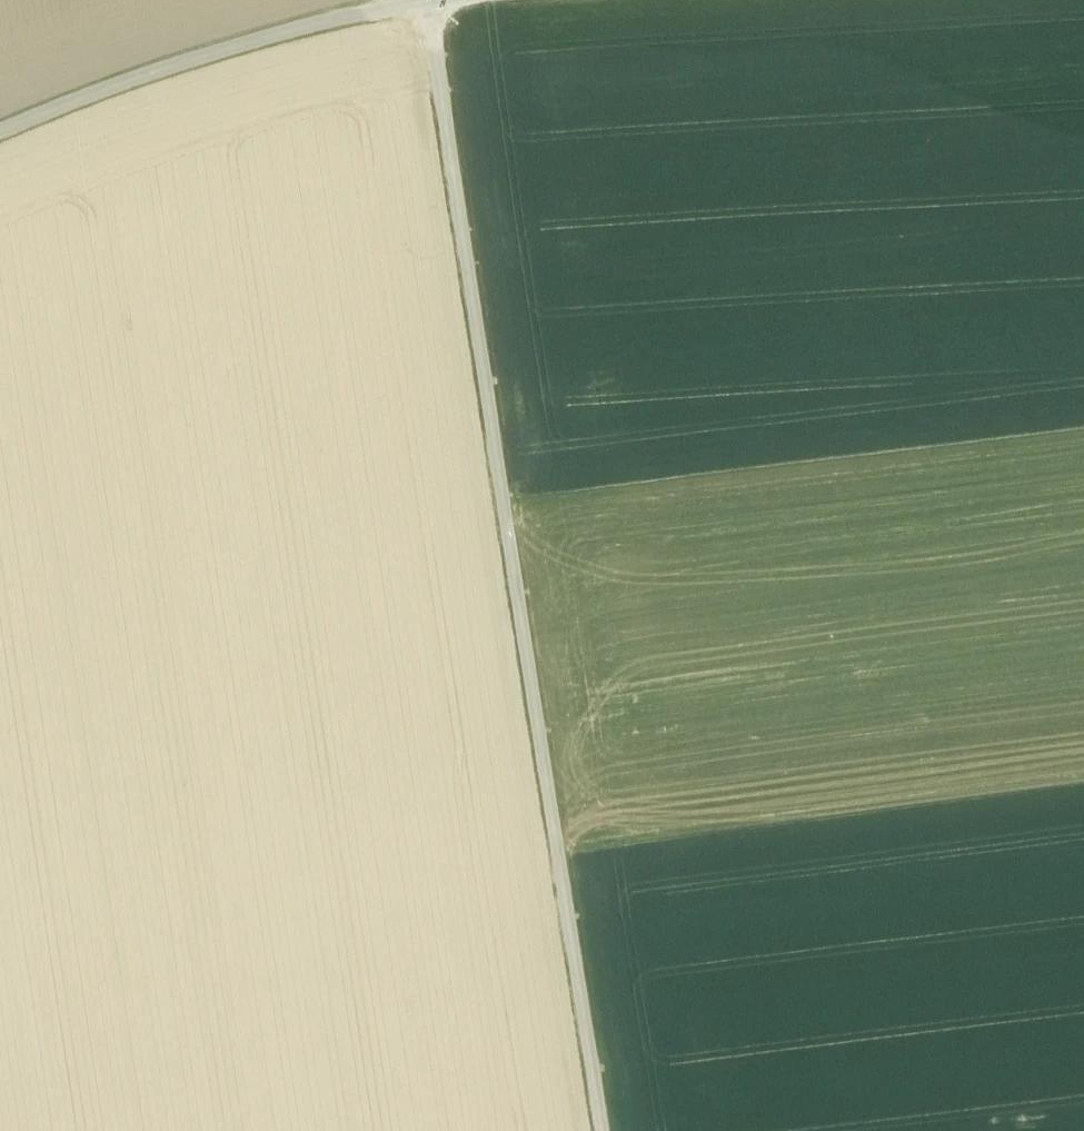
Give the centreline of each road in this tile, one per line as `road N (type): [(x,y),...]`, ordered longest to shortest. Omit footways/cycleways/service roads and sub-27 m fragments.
road 1 (track): [(596,1130),(439,38),(423,0)]
road 2 (unclassified): [(0,136),(157,74),(434,0)]

